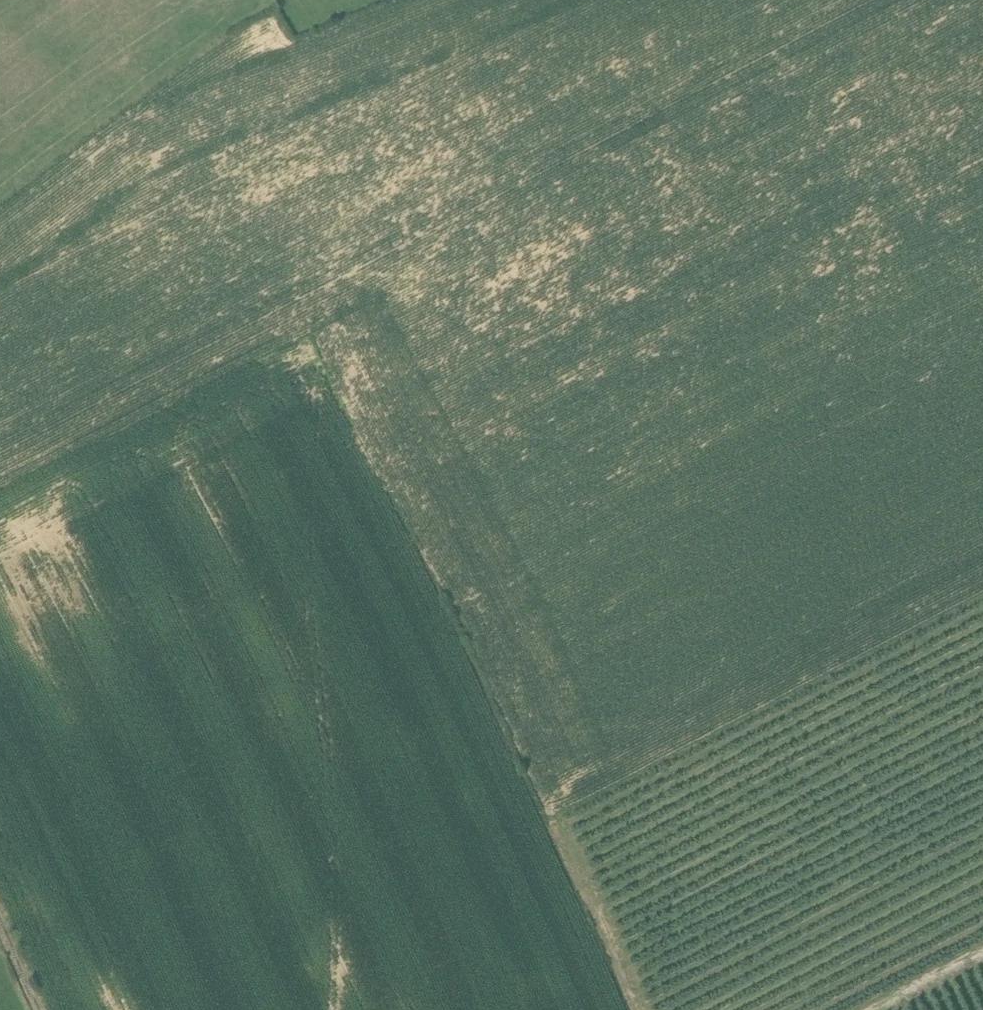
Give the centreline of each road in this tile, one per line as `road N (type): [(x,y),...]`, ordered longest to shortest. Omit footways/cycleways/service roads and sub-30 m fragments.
road 1 (track): [(876,1009),(982,954)]

